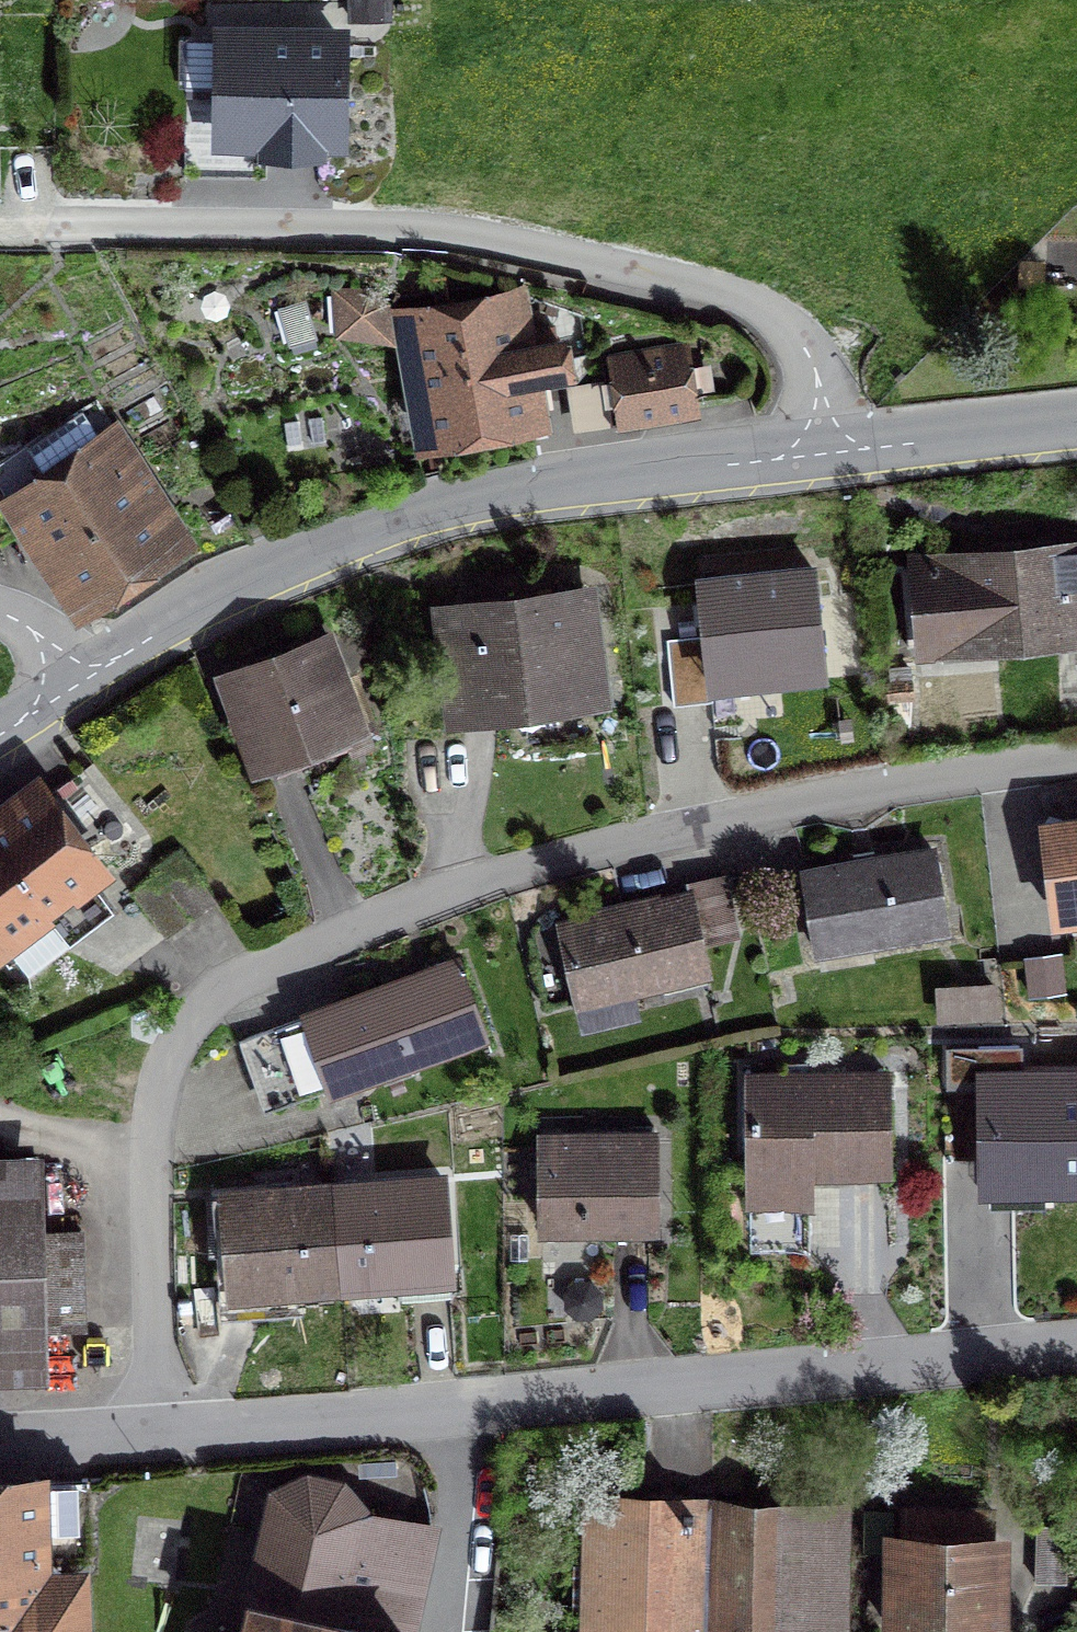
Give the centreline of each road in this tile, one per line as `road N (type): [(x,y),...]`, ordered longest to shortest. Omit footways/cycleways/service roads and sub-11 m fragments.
road 1 (unclassified): [(147,1428),(142,1104),(183,1042),(269,978),(612,849),(979,771),(1076,762)]
road 2 (residential): [(843,465),(808,353),(764,313),(694,287),(429,231),(0,228)]
road 3 (unclassified): [(147,1428),(1076,1353)]
road 4 (tertiary): [(843,465),(387,519),(232,578),(0,725)]
road 5 (tertiary): [(1076,441),(843,465)]
road 6 (unclassified): [(0,1439),(147,1428)]

